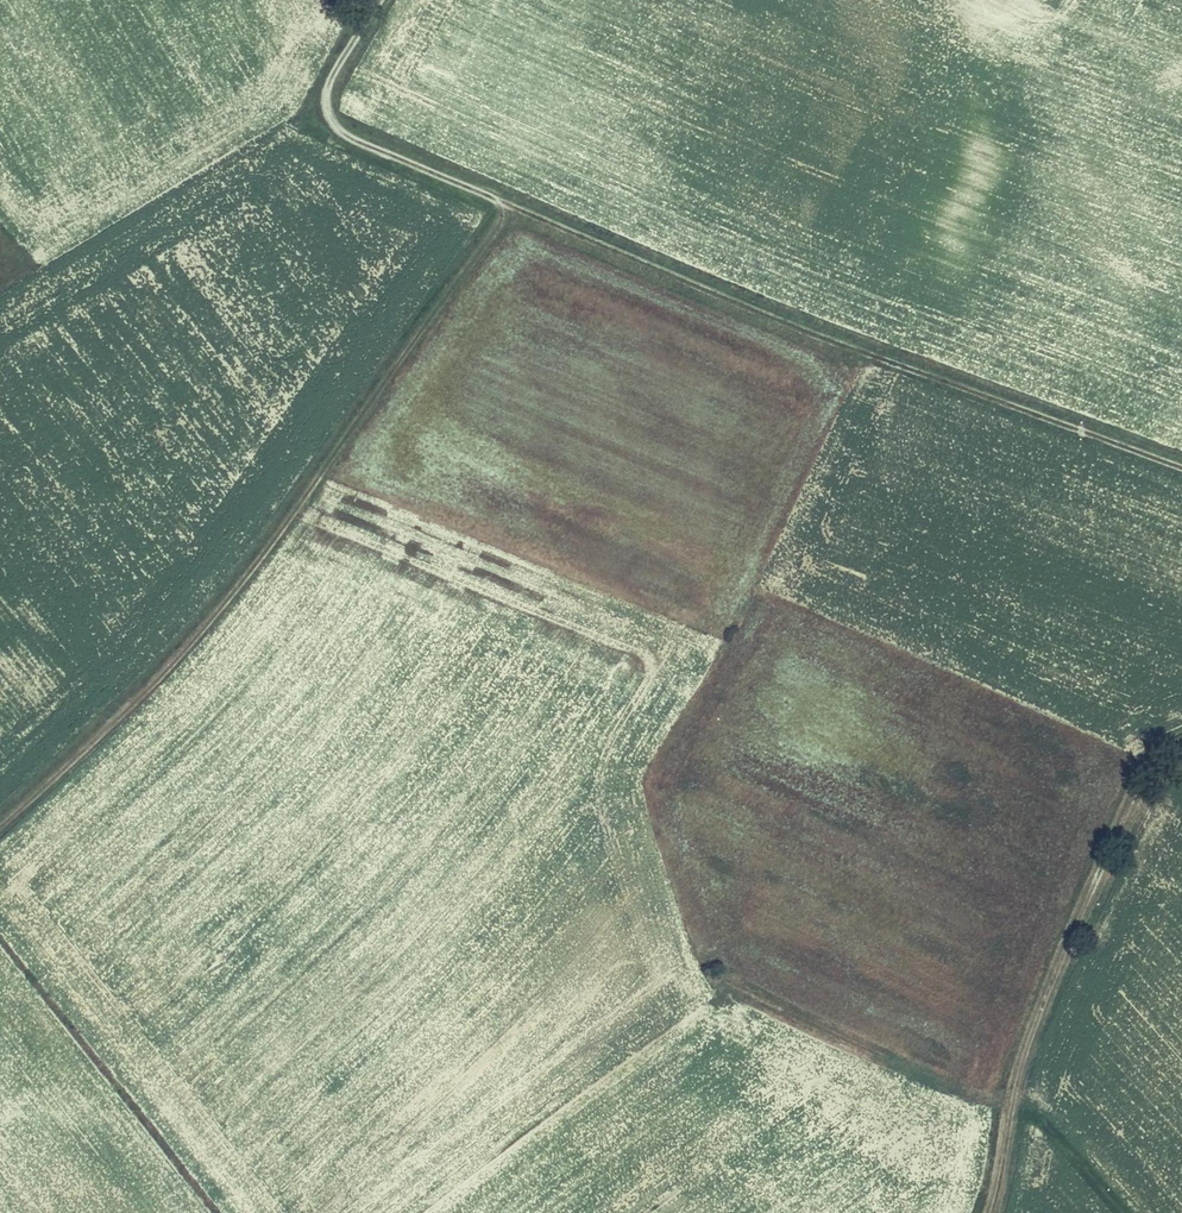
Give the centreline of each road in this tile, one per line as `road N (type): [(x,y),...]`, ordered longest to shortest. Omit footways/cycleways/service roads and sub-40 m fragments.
road 1 (track): [(1181,469),(894,369),(346,135),(327,101),(379,0)]
road 2 (track): [(511,205),(261,559),(181,655),(0,833)]
road 3 (track): [(988,1212),(1012,1076),(1121,810),(1159,750),(1181,742)]

